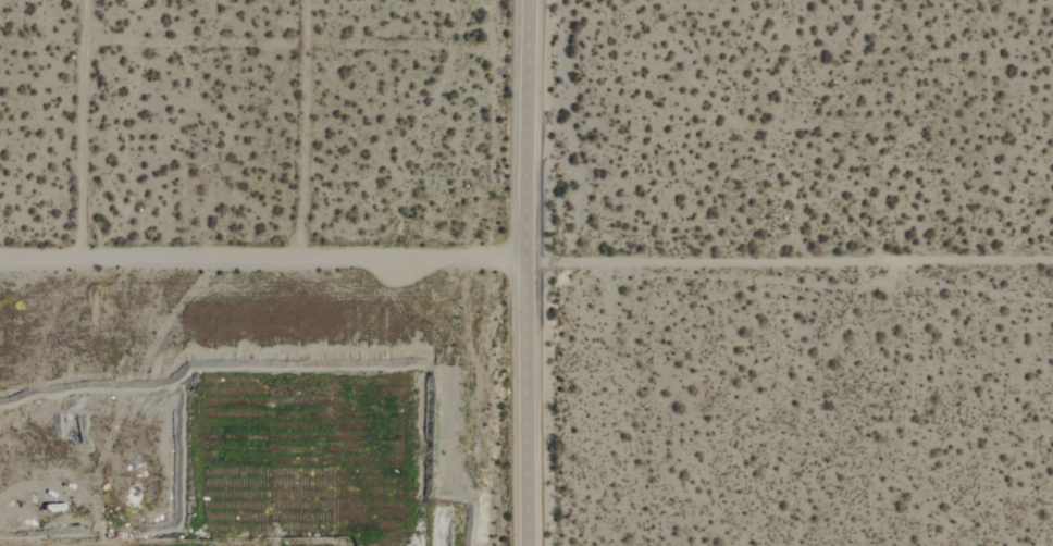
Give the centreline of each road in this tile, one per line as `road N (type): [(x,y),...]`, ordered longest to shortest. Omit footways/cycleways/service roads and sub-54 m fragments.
road 1 (tertiary): [(542,545),(537,0)]
road 2 (residential): [(0,263),(538,266)]
road 3 (residential): [(538,266),(1052,262)]

